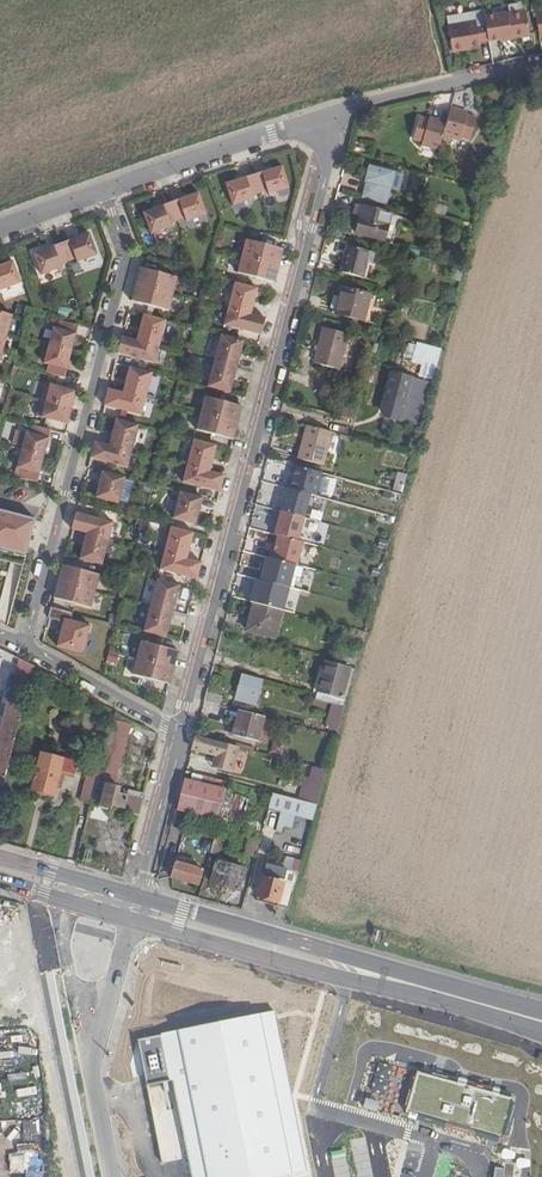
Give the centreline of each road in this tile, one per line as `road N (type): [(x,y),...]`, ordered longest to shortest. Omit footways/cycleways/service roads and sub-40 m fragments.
road 1 (residential): [(344,109),(182,734)]
road 2 (residential): [(25,646),(128,256),(102,188)]
road 3 (primary): [(0,881),(344,980),(378,988),(406,982)]
road 4 (primary): [(406,982),(383,968),(140,899)]
road 5 (residential): [(102,188),(344,109)]
road 6 (residential): [(344,109),(541,65)]
road 7 (residential): [(182,734),(25,646)]
road 8 (residential): [(182,734),(140,899)]
road 9 (primary): [(140,899),(0,860)]
road 10 (primary): [(541,1021),(406,982)]

